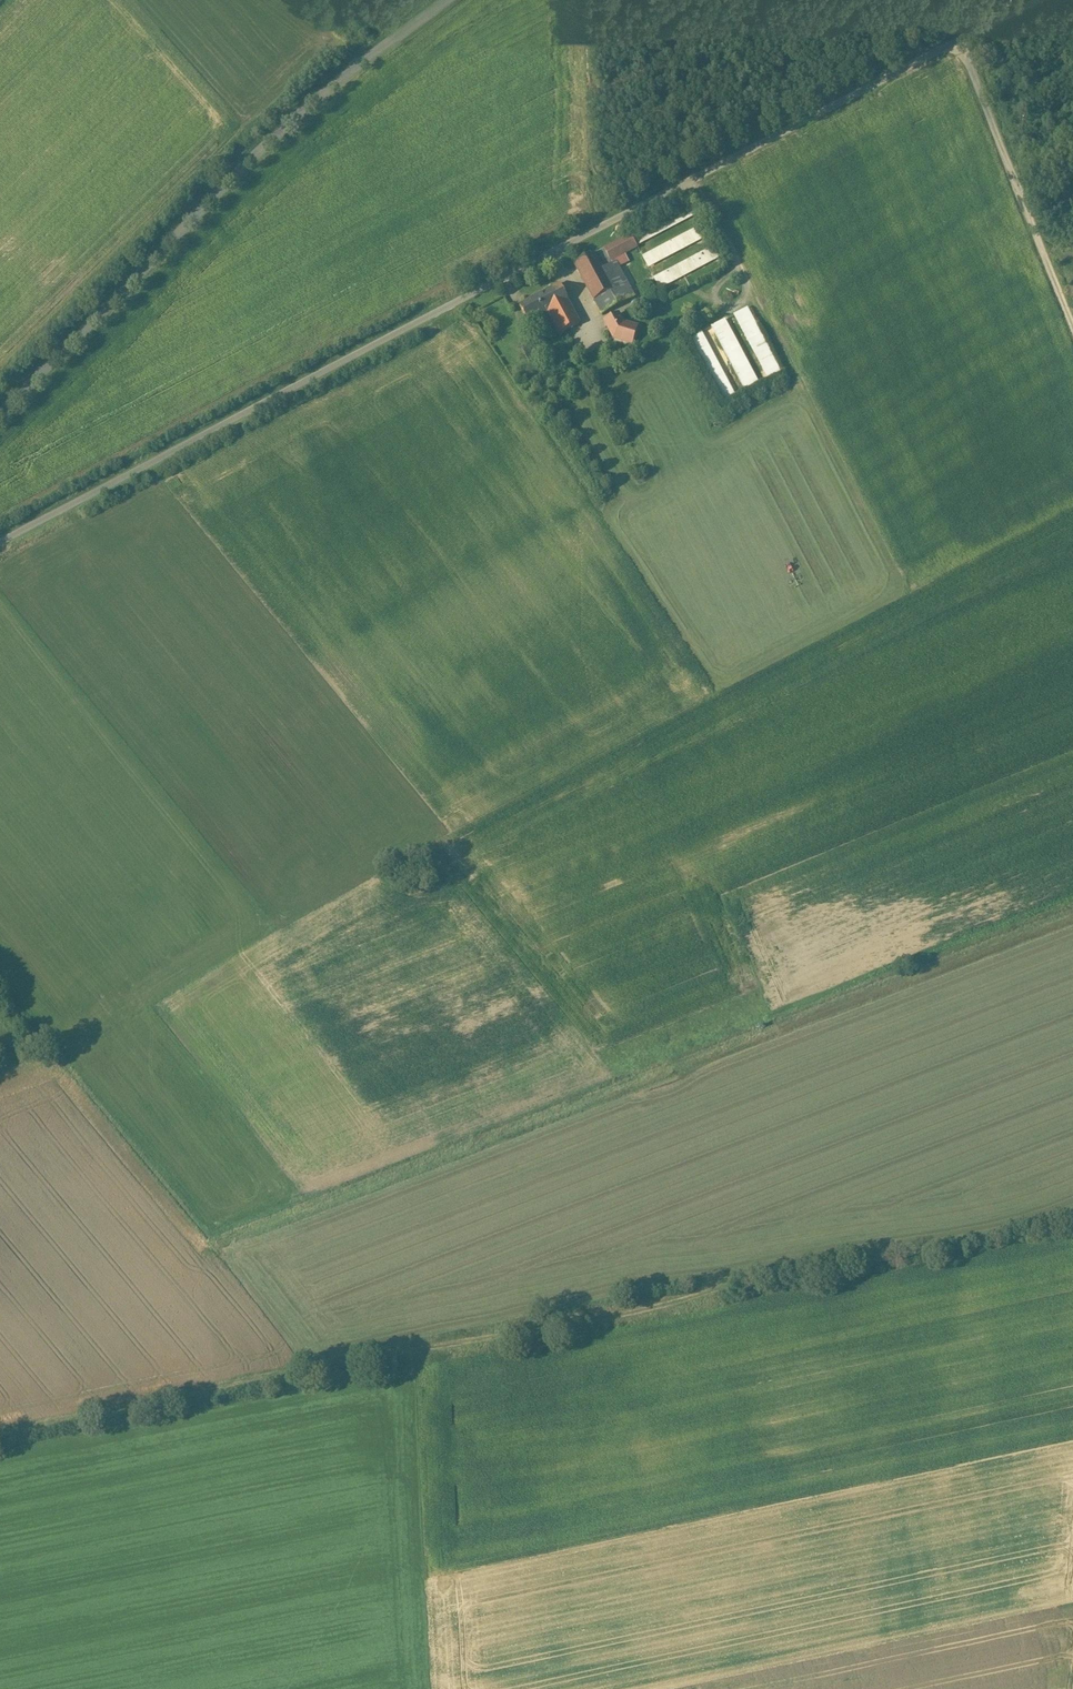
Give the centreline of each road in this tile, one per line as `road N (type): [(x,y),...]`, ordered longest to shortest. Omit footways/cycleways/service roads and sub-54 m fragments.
road 1 (unclassified): [(1040,0),(0,542)]
road 2 (track): [(1072,1215),(985,1239),(784,1271),(621,1316),(408,1350),(0,1436)]
road 3 (unclassified): [(445,0),(290,123),(0,415)]
road 4 (track): [(959,42),(1072,327)]

